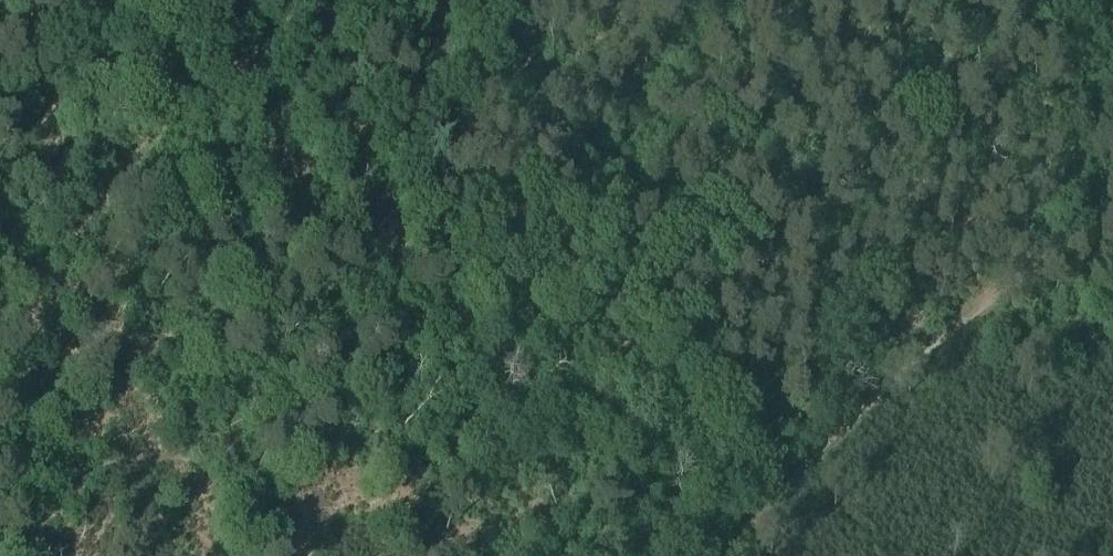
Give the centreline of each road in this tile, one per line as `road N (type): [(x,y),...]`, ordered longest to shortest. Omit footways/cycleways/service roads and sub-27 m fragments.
road 1 (track): [(207,0),(0,290)]

